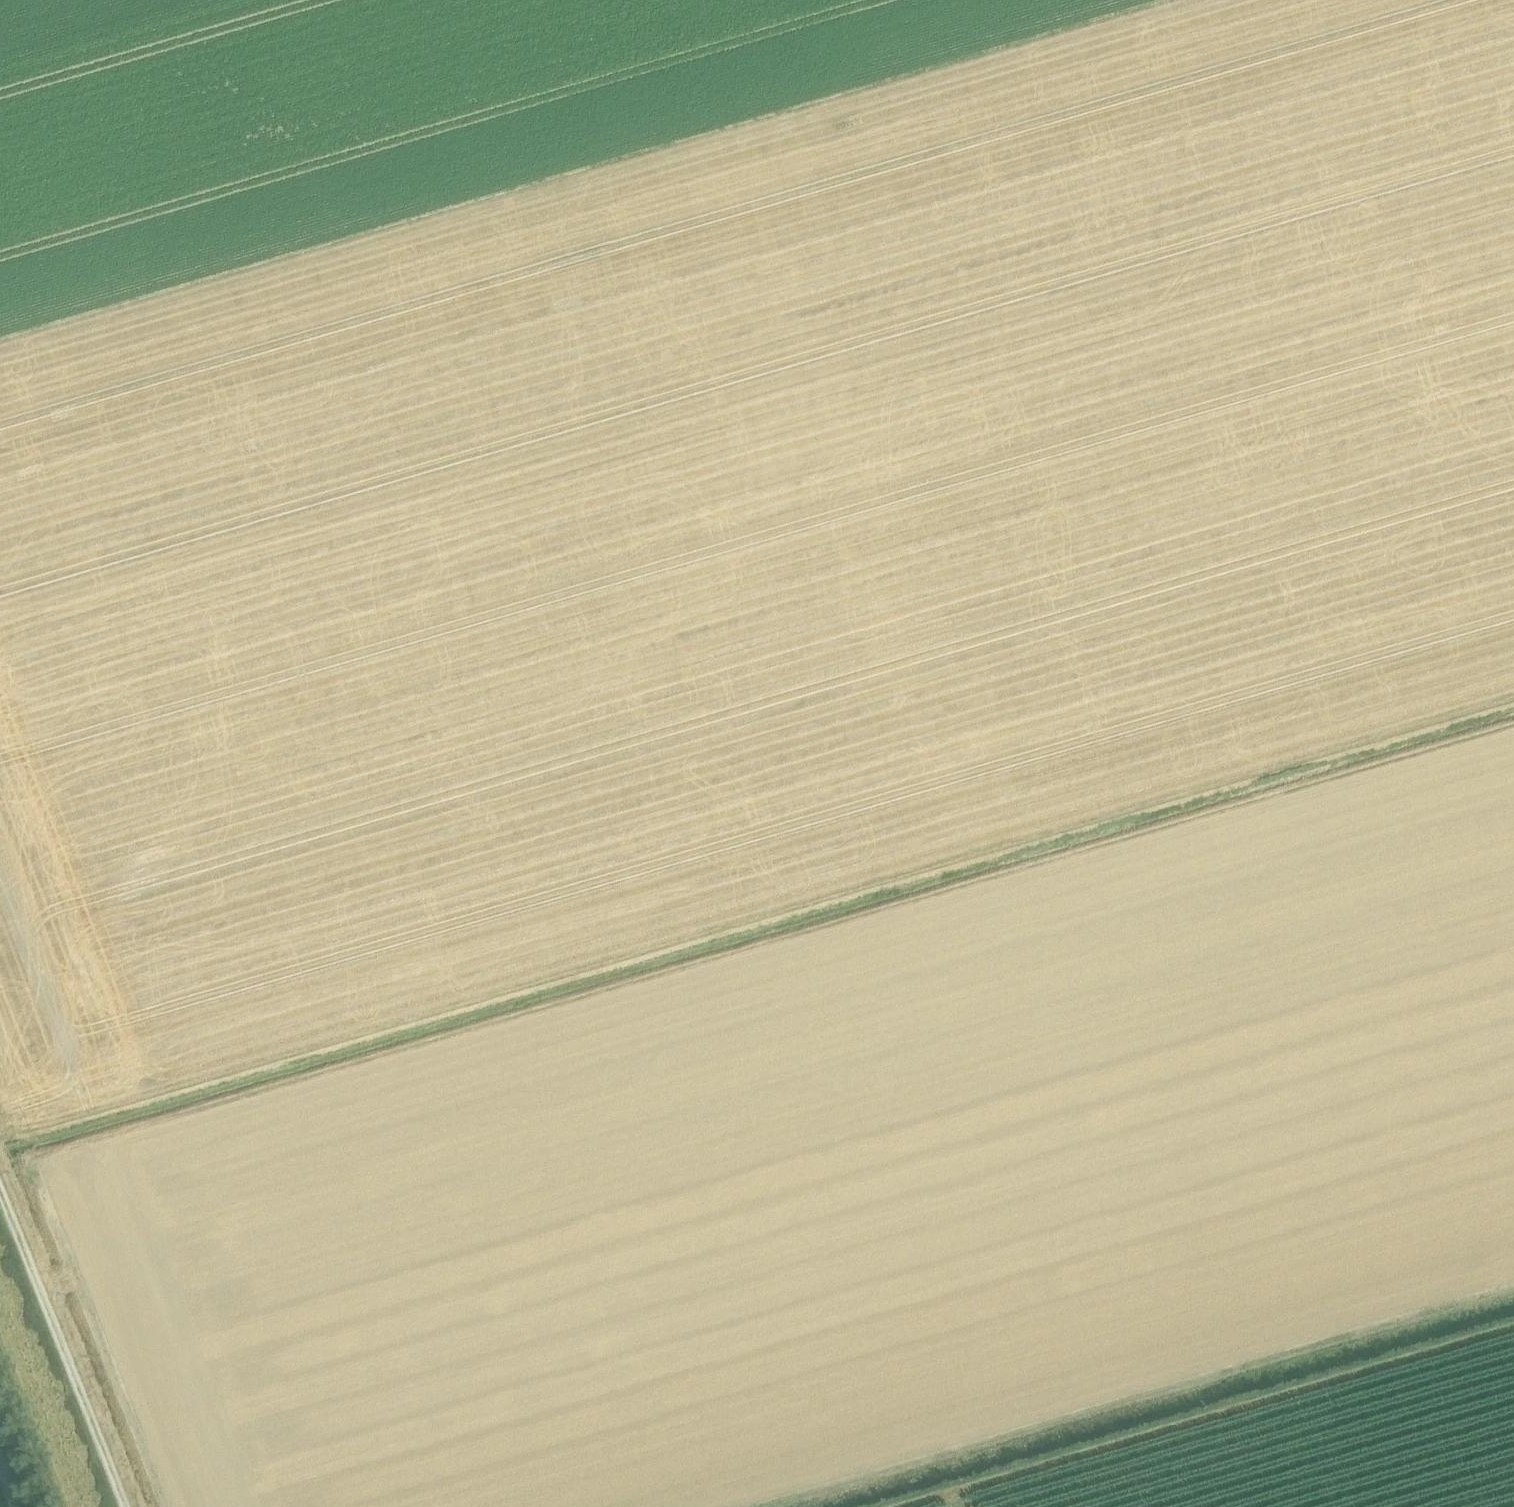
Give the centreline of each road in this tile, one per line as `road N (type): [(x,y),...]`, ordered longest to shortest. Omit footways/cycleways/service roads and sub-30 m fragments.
road 1 (track): [(130,1506),(0,1171)]

